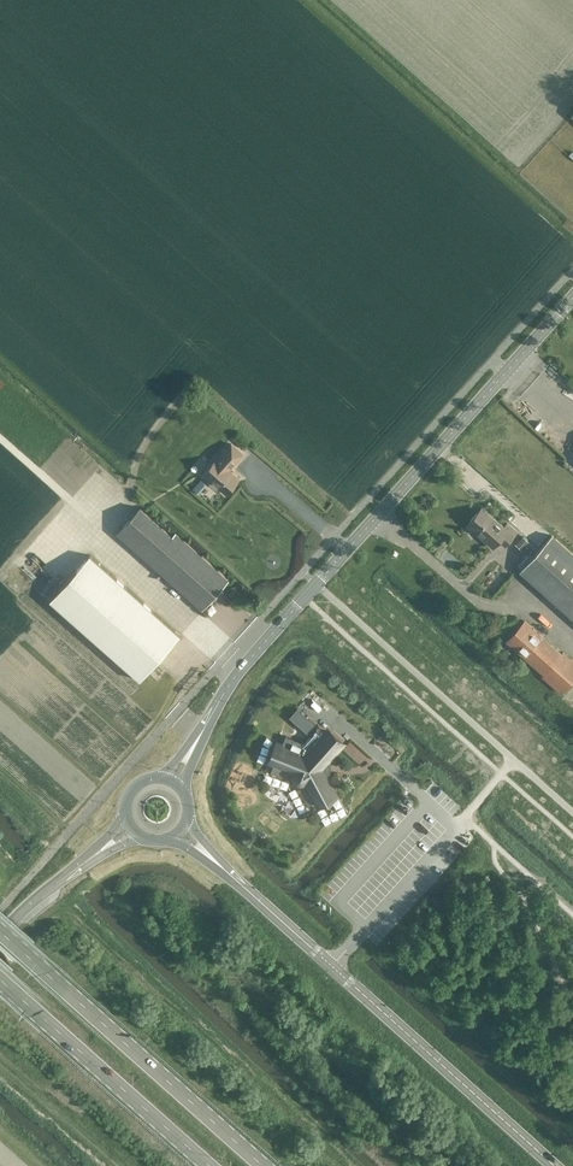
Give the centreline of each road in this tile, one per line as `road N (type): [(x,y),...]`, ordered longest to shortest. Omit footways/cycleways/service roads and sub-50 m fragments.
road 1 (tertiary): [(203,731),(242,668),(572,298)]
road 2 (tertiary): [(554,1165),(223,869)]
road 3 (primary): [(265,1165),(0,932)]
road 4 (track): [(0,438),(96,523),(114,559),(242,668)]
road 5 (primary): [(0,981),(209,1165)]
road 6 (tertiary): [(0,936),(99,853)]

